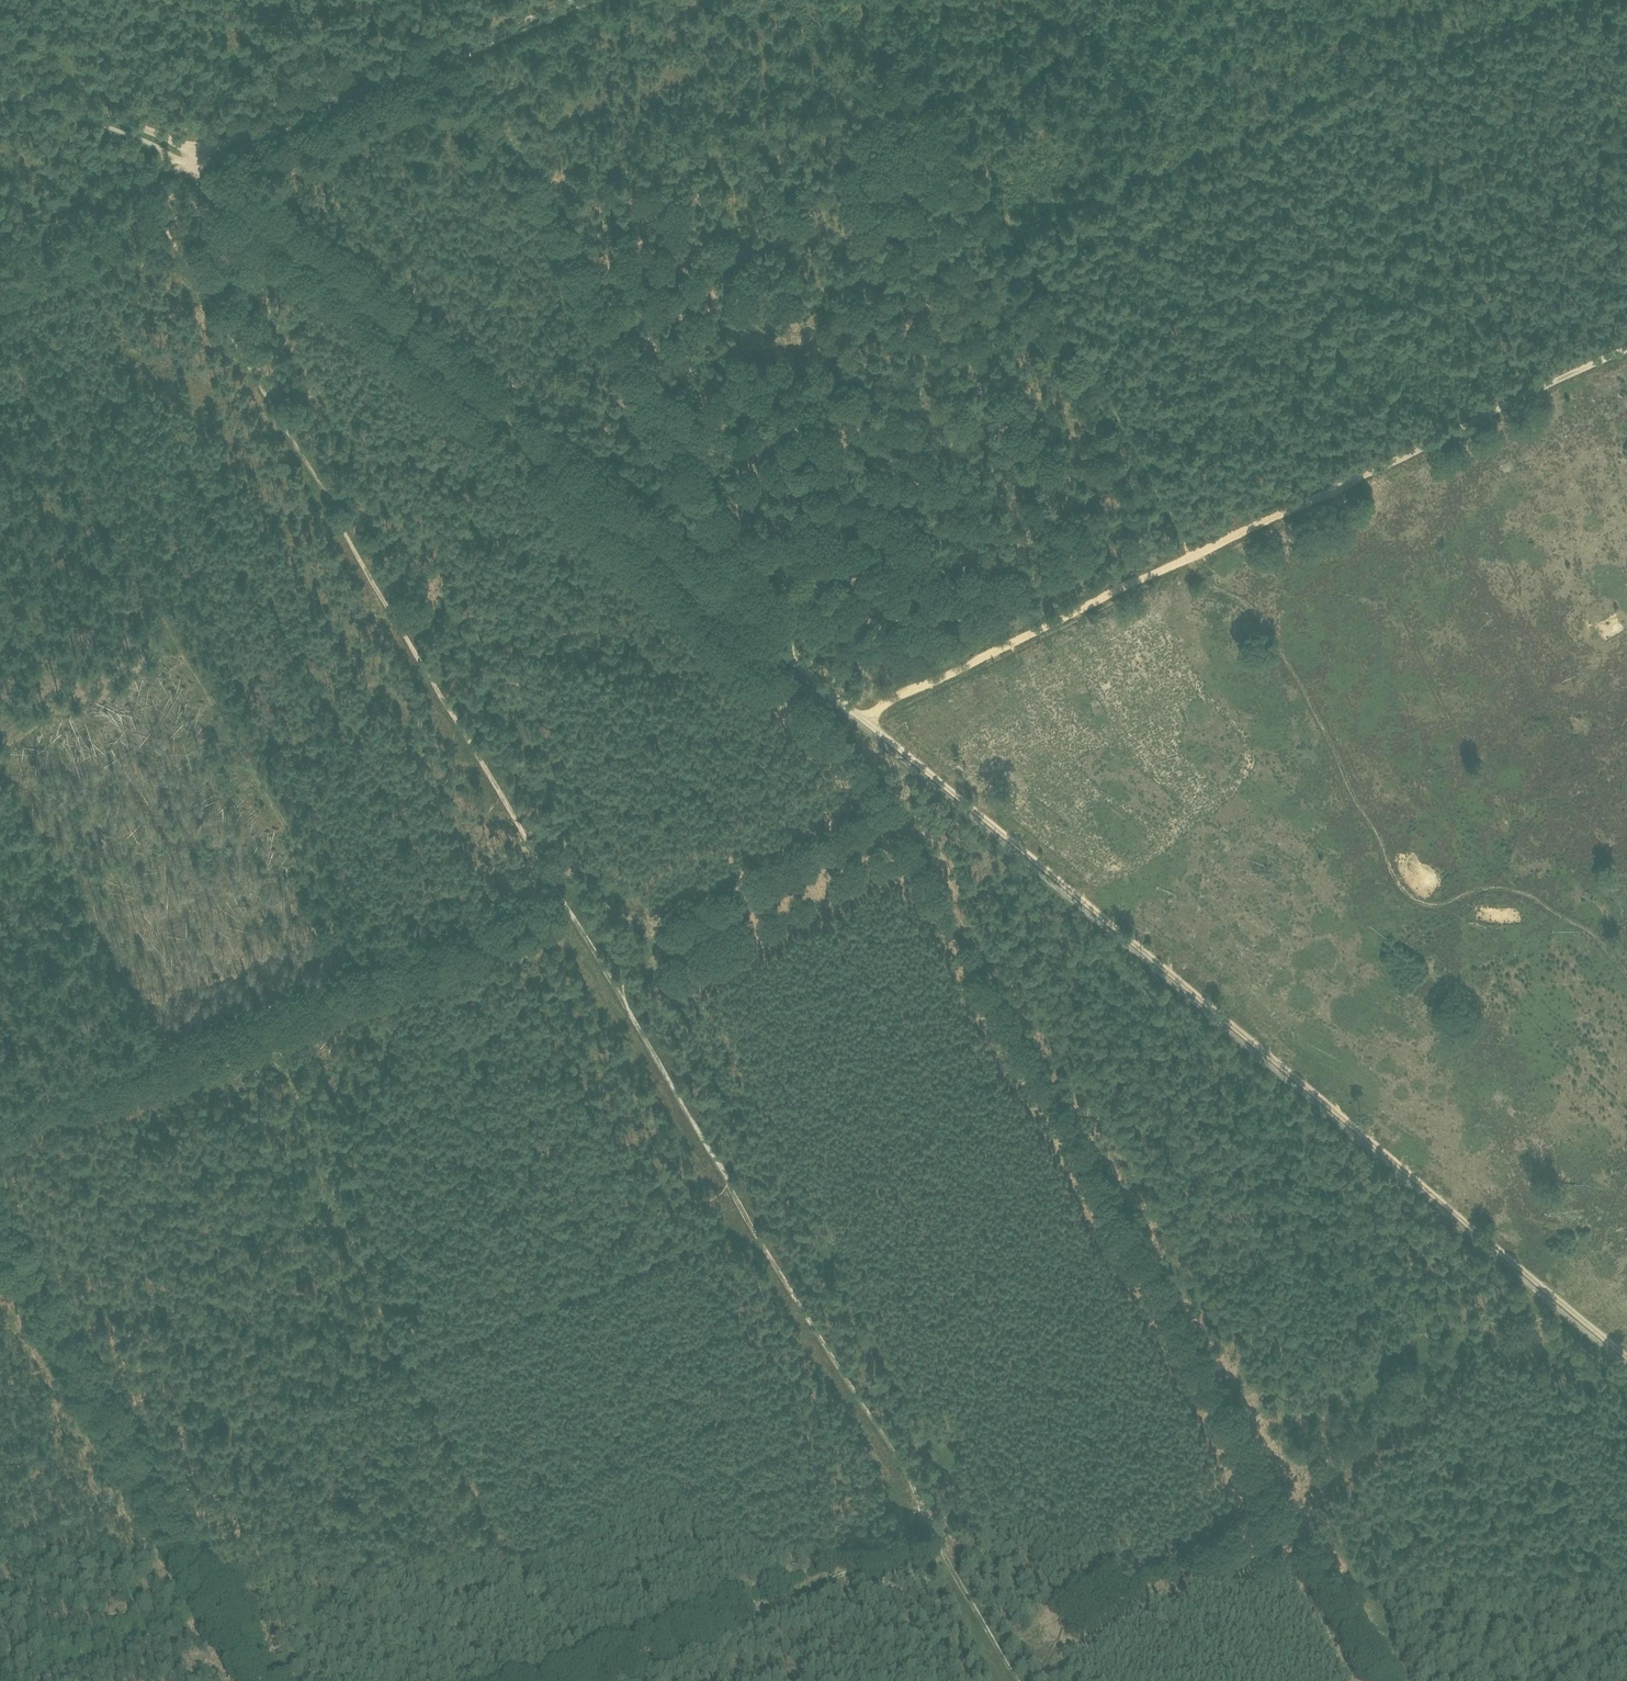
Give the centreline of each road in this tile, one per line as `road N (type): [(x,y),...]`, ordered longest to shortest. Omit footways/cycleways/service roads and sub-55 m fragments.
road 1 (track): [(1626,1353),(199,154)]
road 2 (track): [(166,228),(566,902)]
road 3 (track): [(199,154),(563,0)]
road 4 (track): [(580,1680),(937,1537)]
road 5 (track): [(269,1020),(398,1337)]
road 6 (track): [(424,1388),(480,1499),(593,1676)]
road 7 (track): [(133,1461),(398,1337)]
road 8 (track): [(269,1020),(0,1125)]
road 9 (track): [(0,1234),(133,1461)]
road 10 (track): [(133,1461),(262,1680)]
road 11 (track): [(0,246),(167,176),(199,154)]
road 12 (track): [(621,997),(728,1181)]
road 13 (track): [(199,154),(167,136),(0,90)]
road 14 (track): [(566,902),(372,977)]
road 15 (track): [(0,284),(160,218)]

